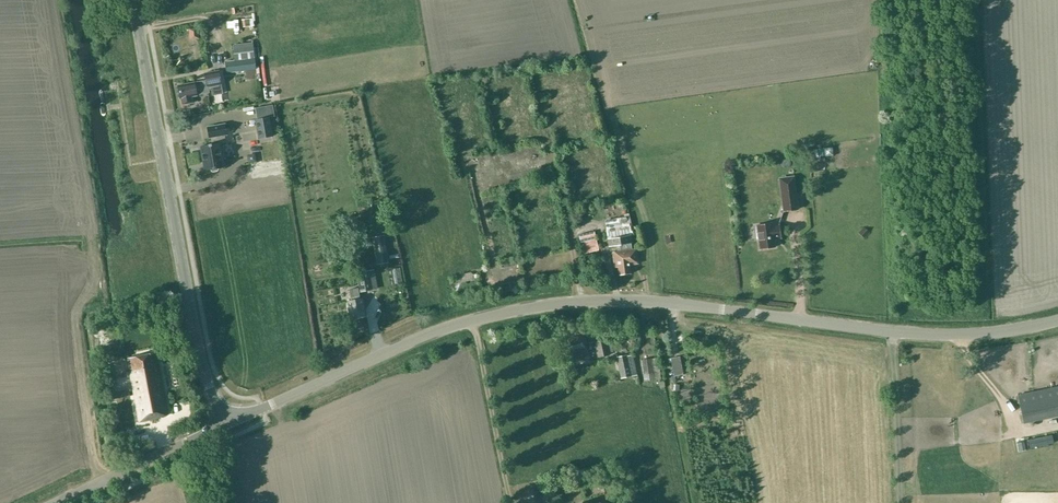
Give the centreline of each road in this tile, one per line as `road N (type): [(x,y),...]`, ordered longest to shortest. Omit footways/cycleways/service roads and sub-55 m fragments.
road 1 (tertiary): [(226,424),(439,330),(553,304),(674,303),(945,335),(1057,320)]
road 2 (tertiary): [(226,424),(199,357),(133,0)]
road 3 (track): [(574,253),(548,157),(474,178),(496,273)]
road 4 (tertiary): [(55,502),(226,424)]
road 5 (track): [(654,301),(648,240),(623,156)]
road 6 (track): [(581,302),(574,253),(483,276)]

